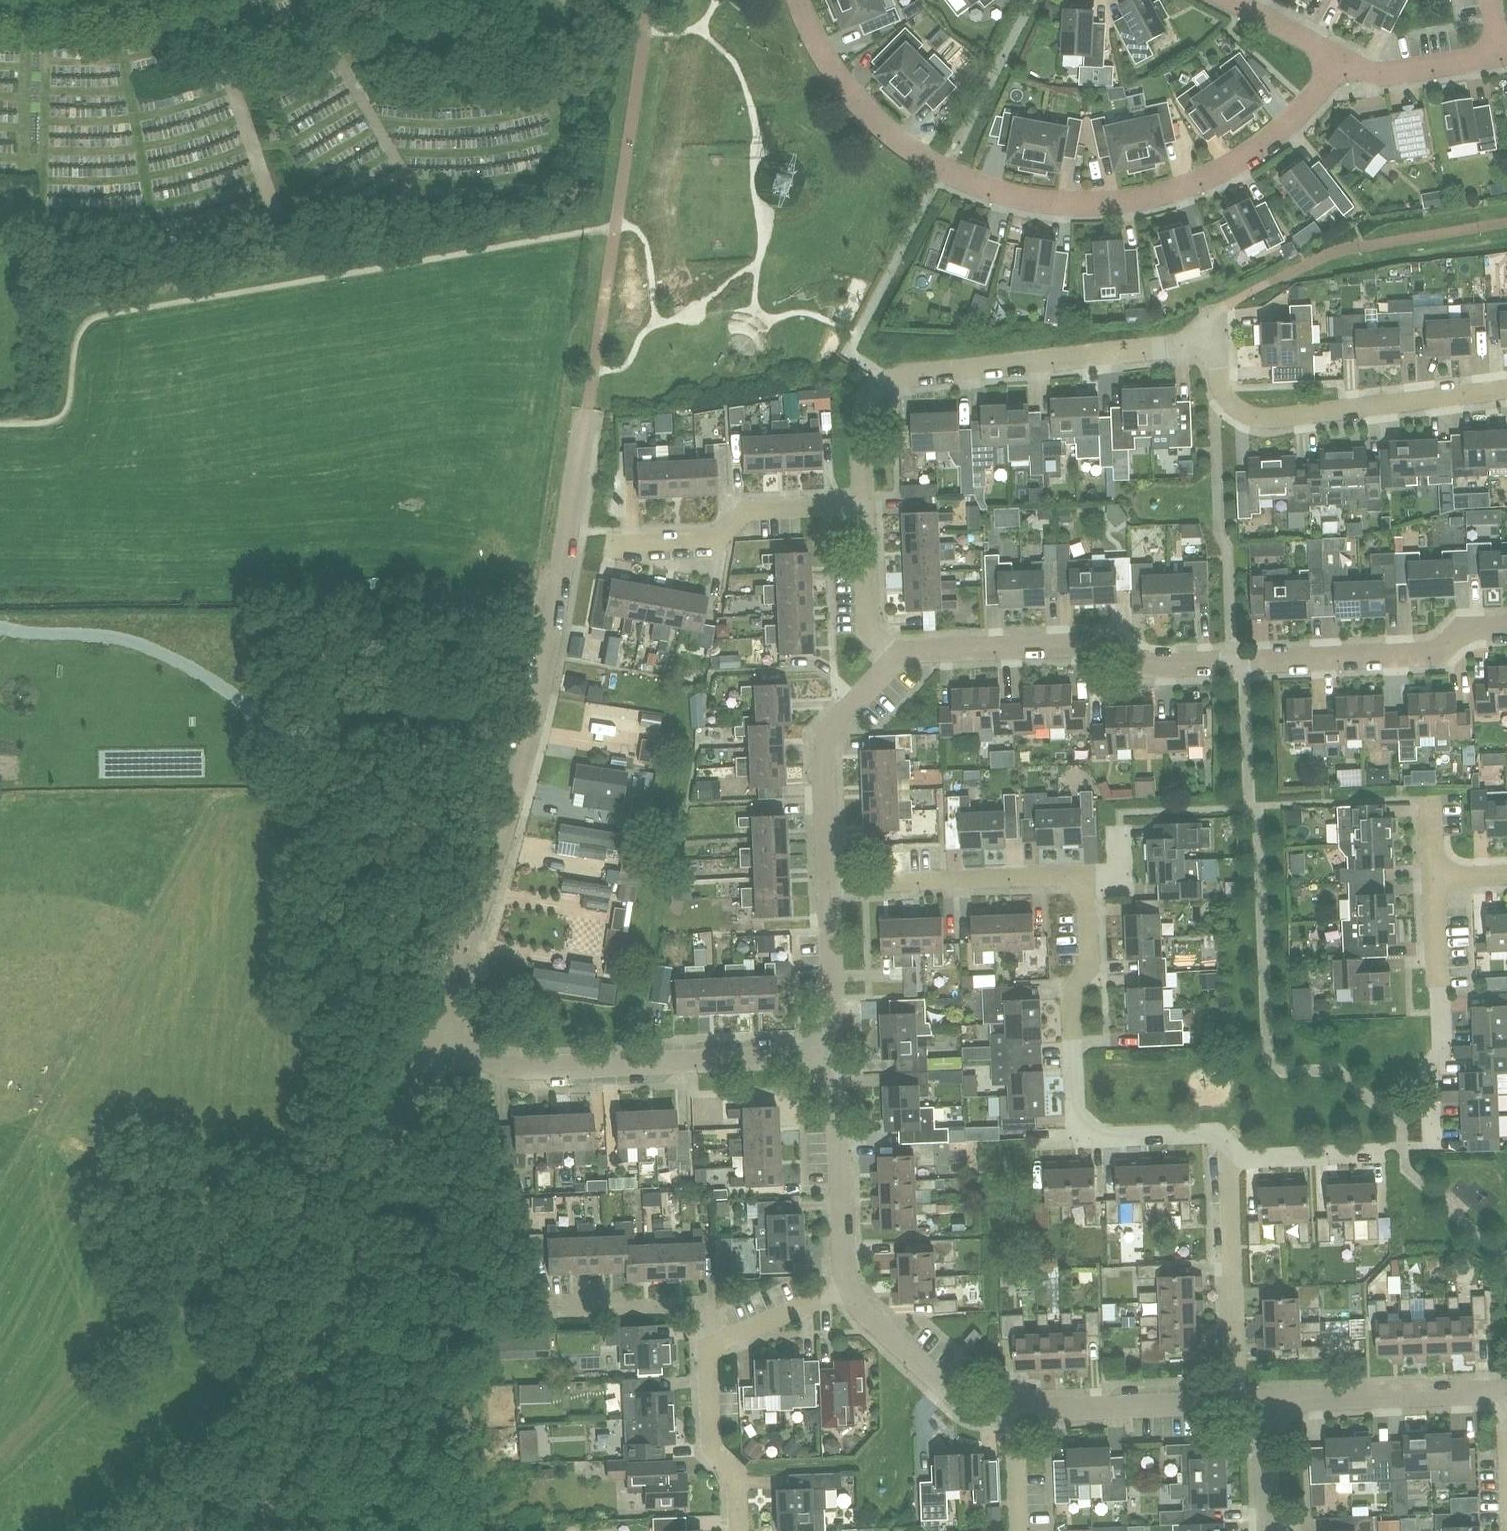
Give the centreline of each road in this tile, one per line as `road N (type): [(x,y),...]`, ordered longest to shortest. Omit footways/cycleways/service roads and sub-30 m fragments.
road 1 (residential): [(1341,64),(1300,114),(1251,155),(1192,188),(1078,207),(1000,195),(943,171),(890,134),(840,79),(802,0)]
road 2 (residential): [(426,1051),(538,703),(588,410)]
road 3 (residential): [(1506,628),(1455,658),(1170,672),(1096,647),(927,650),(900,660)]
road 4 (residential): [(258,1530),(426,1051)]
road 5 (residential): [(861,506),(859,403),(885,379),(1215,340)]
road 6 (residential): [(831,1056),(519,1066),(426,1051)]
road 7 (residential): [(1506,391),(1262,422),(1221,397),(1215,340)]
road 8 (residential): [(1432,1149),(1430,1081),(1441,1069),(1436,876)]
road 9 (residential): [(1082,1138),(1068,981),(1084,958),(1078,878)]
road 10 (residential): [(900,660),(827,729),(830,893)]
road 11 (residential): [(1238,1402),(1227,1144)]
road 12 (residential): [(619,544),(705,542),(758,510),(861,506)]
road 13 (residential): [(1078,878),(830,893)]
road 14 (residential): [(1272,1403),(1505,1392)]
road 15 (residential): [(831,1056),(847,1286)]
road 16 (residential): [(1015,1409),(1238,1402)]
road 17 (residential): [(847,1286),(967,1406),(1015,1409)]
road 18 (residential): [(734,1530),(734,1469),(712,1448),(708,1348),(719,1343)]
road 19 (residential): [(719,1343),(703,1306),(556,1309)]
road 20 (residential): [(900,660),(872,630),(861,506)]
road 21 (residential): [(1387,1151),(1250,1160),(1227,1144)]
road 22 (residential): [(1341,64),(1387,77),(1501,58)]
road 23 (residential): [(830,893),(831,1056)]
road 24 (residential): [(1227,1144),(1212,1134),(1082,1138)]
road 25 (residential): [(719,1343),(847,1286)]
road 26 (residential): [(1226,0),(1341,64)]
road 27 (residential): [(1275,1530),(1272,1403)]
road 28 (residential): [(1015,1409),(1020,1530)]

